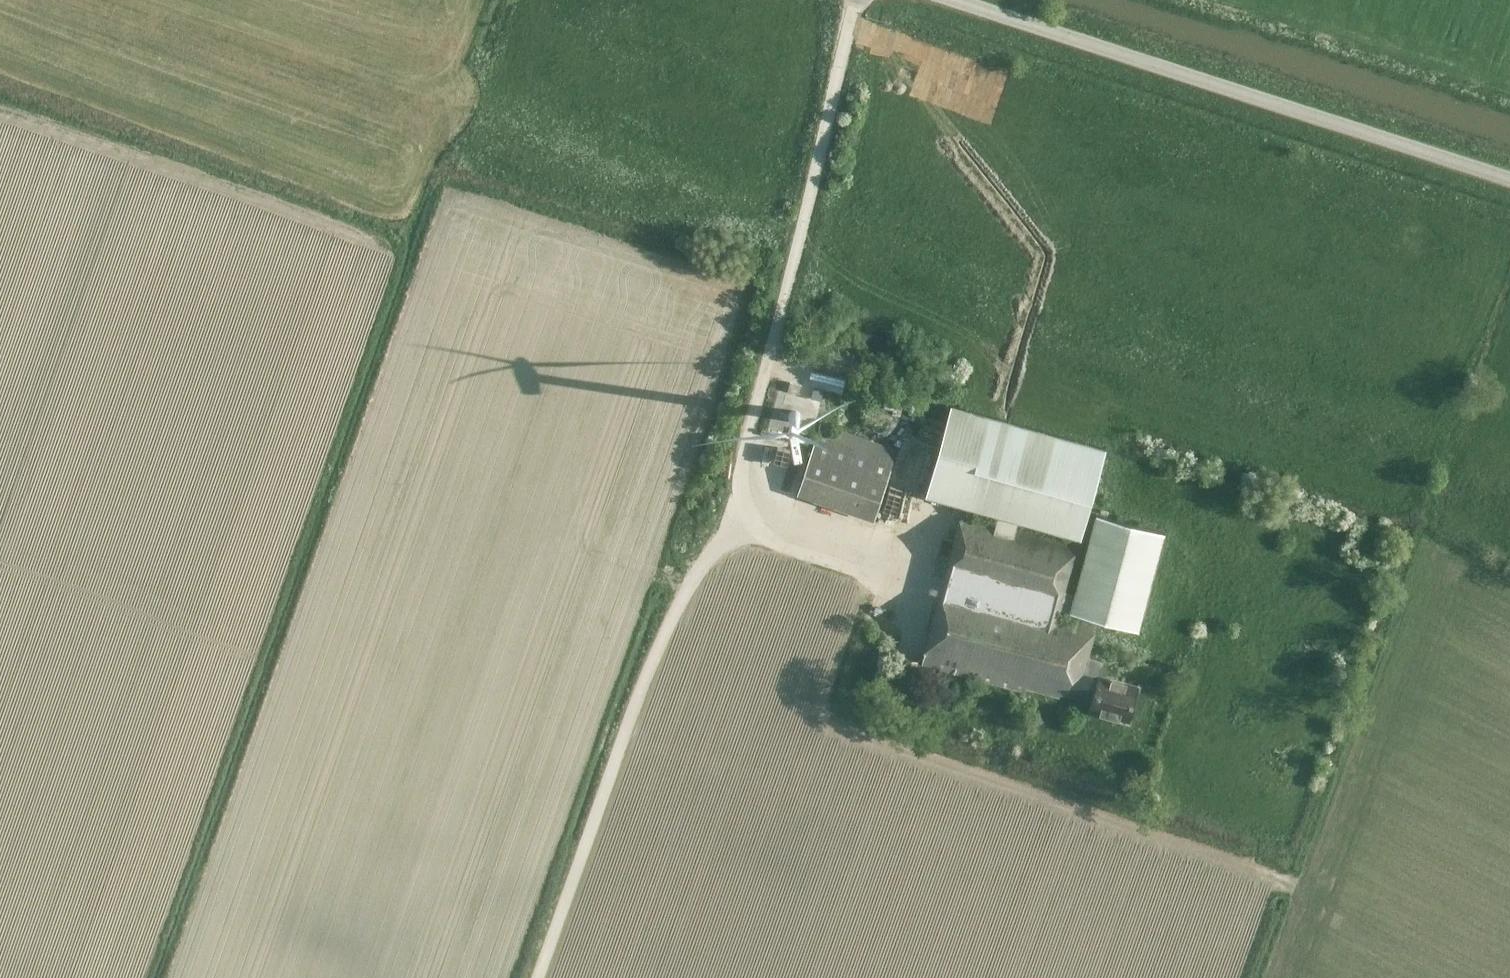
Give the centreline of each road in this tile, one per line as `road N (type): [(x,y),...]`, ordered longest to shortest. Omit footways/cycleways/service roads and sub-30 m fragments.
road 1 (unclassified): [(1509,182),(933,0)]

